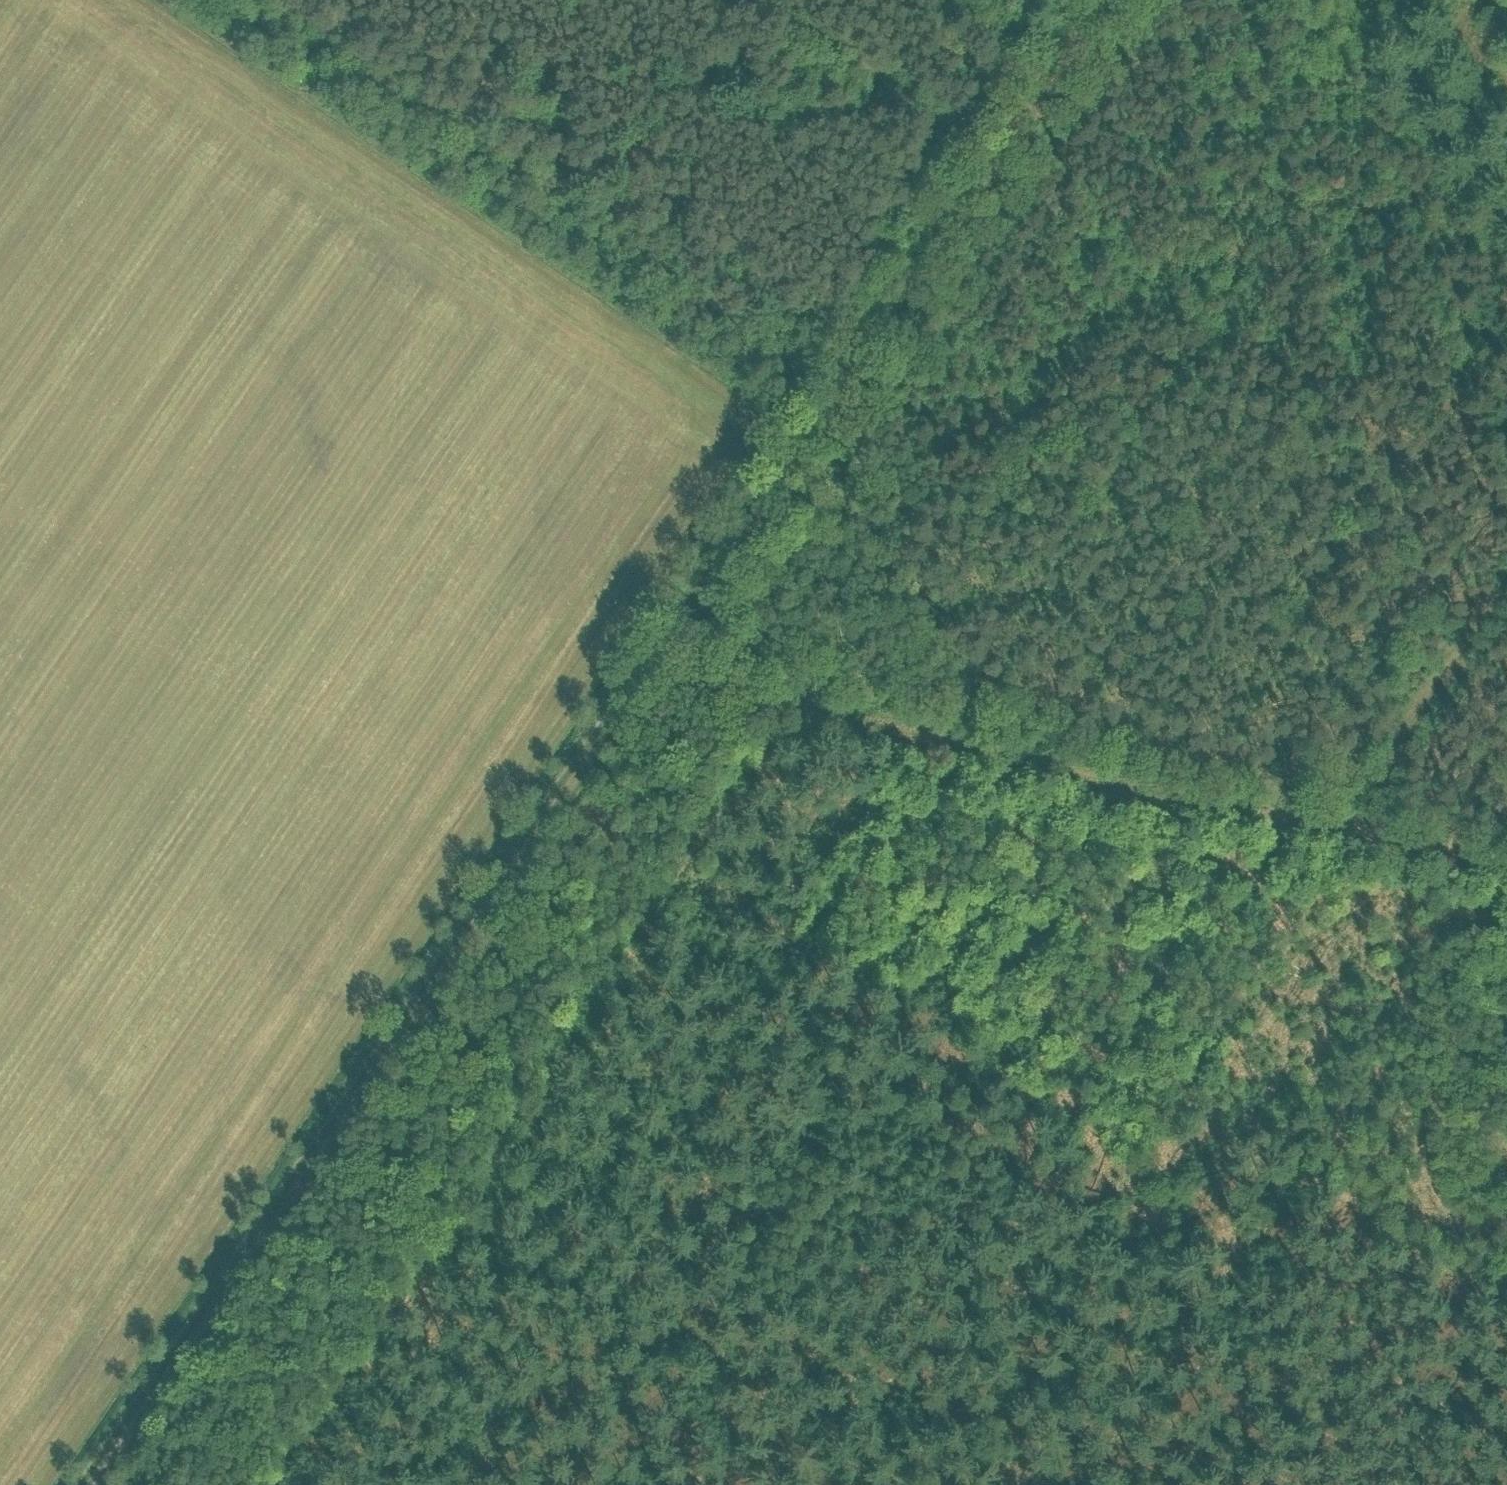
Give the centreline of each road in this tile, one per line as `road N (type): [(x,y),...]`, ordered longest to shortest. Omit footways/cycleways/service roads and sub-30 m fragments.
road 1 (track): [(1107,0),(96,1484)]
road 2 (track): [(639,668),(1506,867)]
road 3 (track): [(1506,575),(1343,824)]

